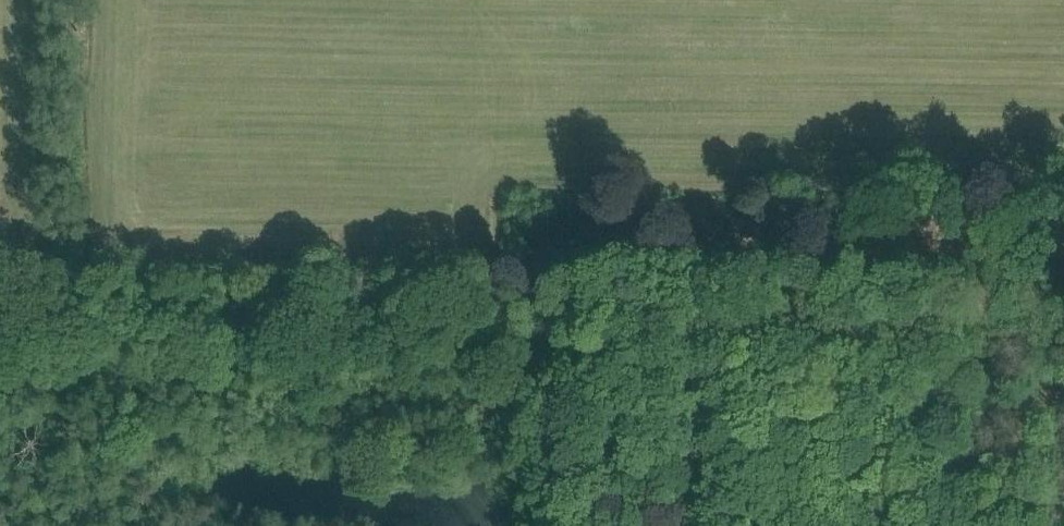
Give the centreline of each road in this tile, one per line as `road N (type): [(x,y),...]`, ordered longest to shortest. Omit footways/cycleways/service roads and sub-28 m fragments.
road 1 (track): [(68,0),(65,237)]

